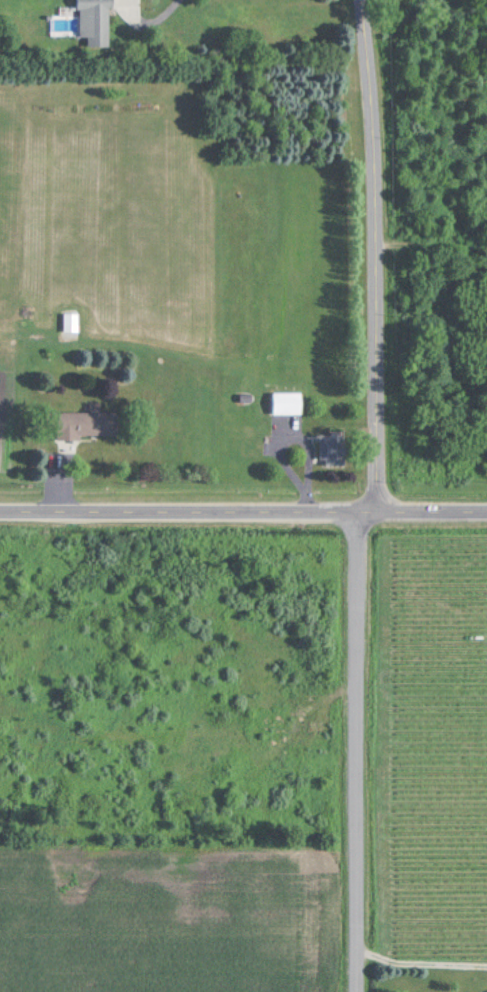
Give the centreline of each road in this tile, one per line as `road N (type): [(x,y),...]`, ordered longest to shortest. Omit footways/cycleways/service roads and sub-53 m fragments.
road 1 (residential): [(355,991),(360,539),(378,486),(378,255),(364,0)]
road 2 (tertiary): [(486,501),(0,501)]

